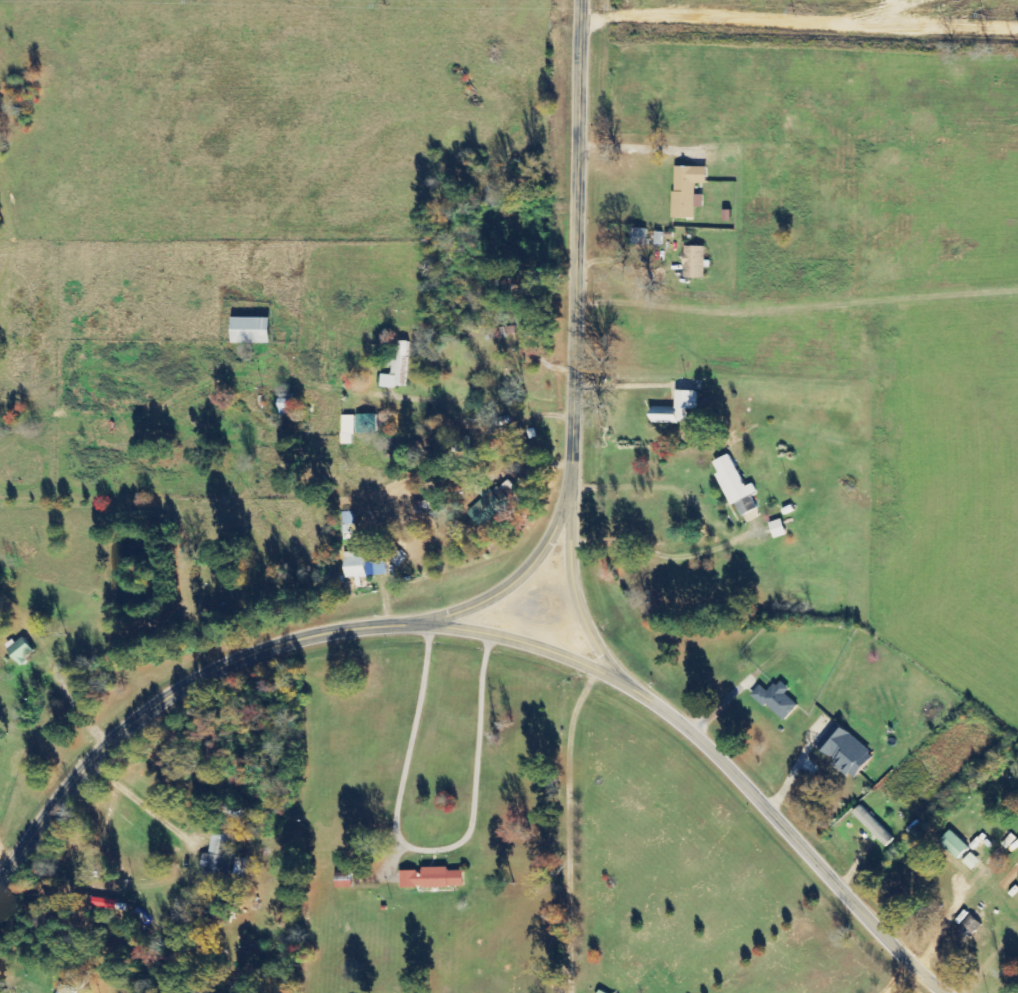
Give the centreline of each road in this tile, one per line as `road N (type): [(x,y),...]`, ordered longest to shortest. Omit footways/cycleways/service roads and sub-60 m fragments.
road 1 (tertiary): [(0,881),(67,782),(130,718),(208,664),(291,638),(447,613),(488,597),(536,557),(572,489),(579,0)]
road 2 (tertiary): [(949,992),(709,742),(618,675)]
road 3 (tertiary): [(397,622),(527,640),(618,675)]
road 4 (tertiary): [(618,675),(580,608),(572,489)]

